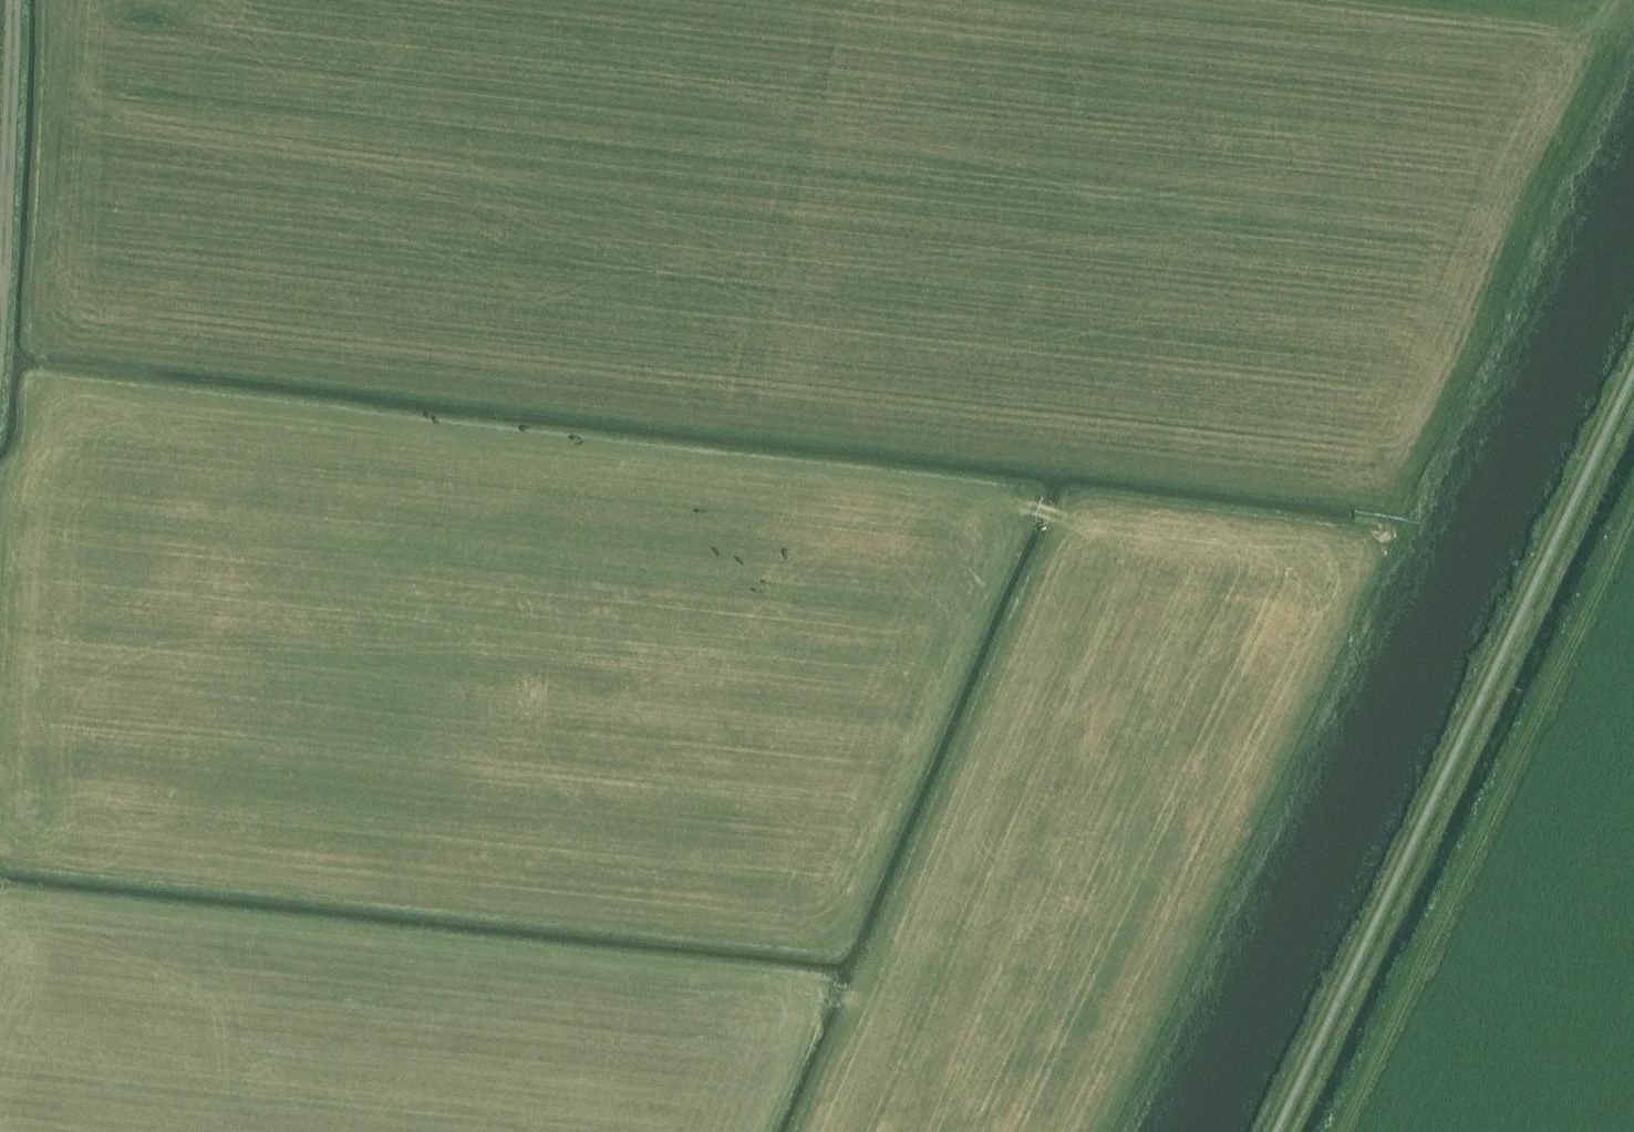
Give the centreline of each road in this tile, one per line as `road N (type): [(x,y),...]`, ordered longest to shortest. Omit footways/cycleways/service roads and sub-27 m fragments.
road 1 (track): [(14,0),(0,319)]

